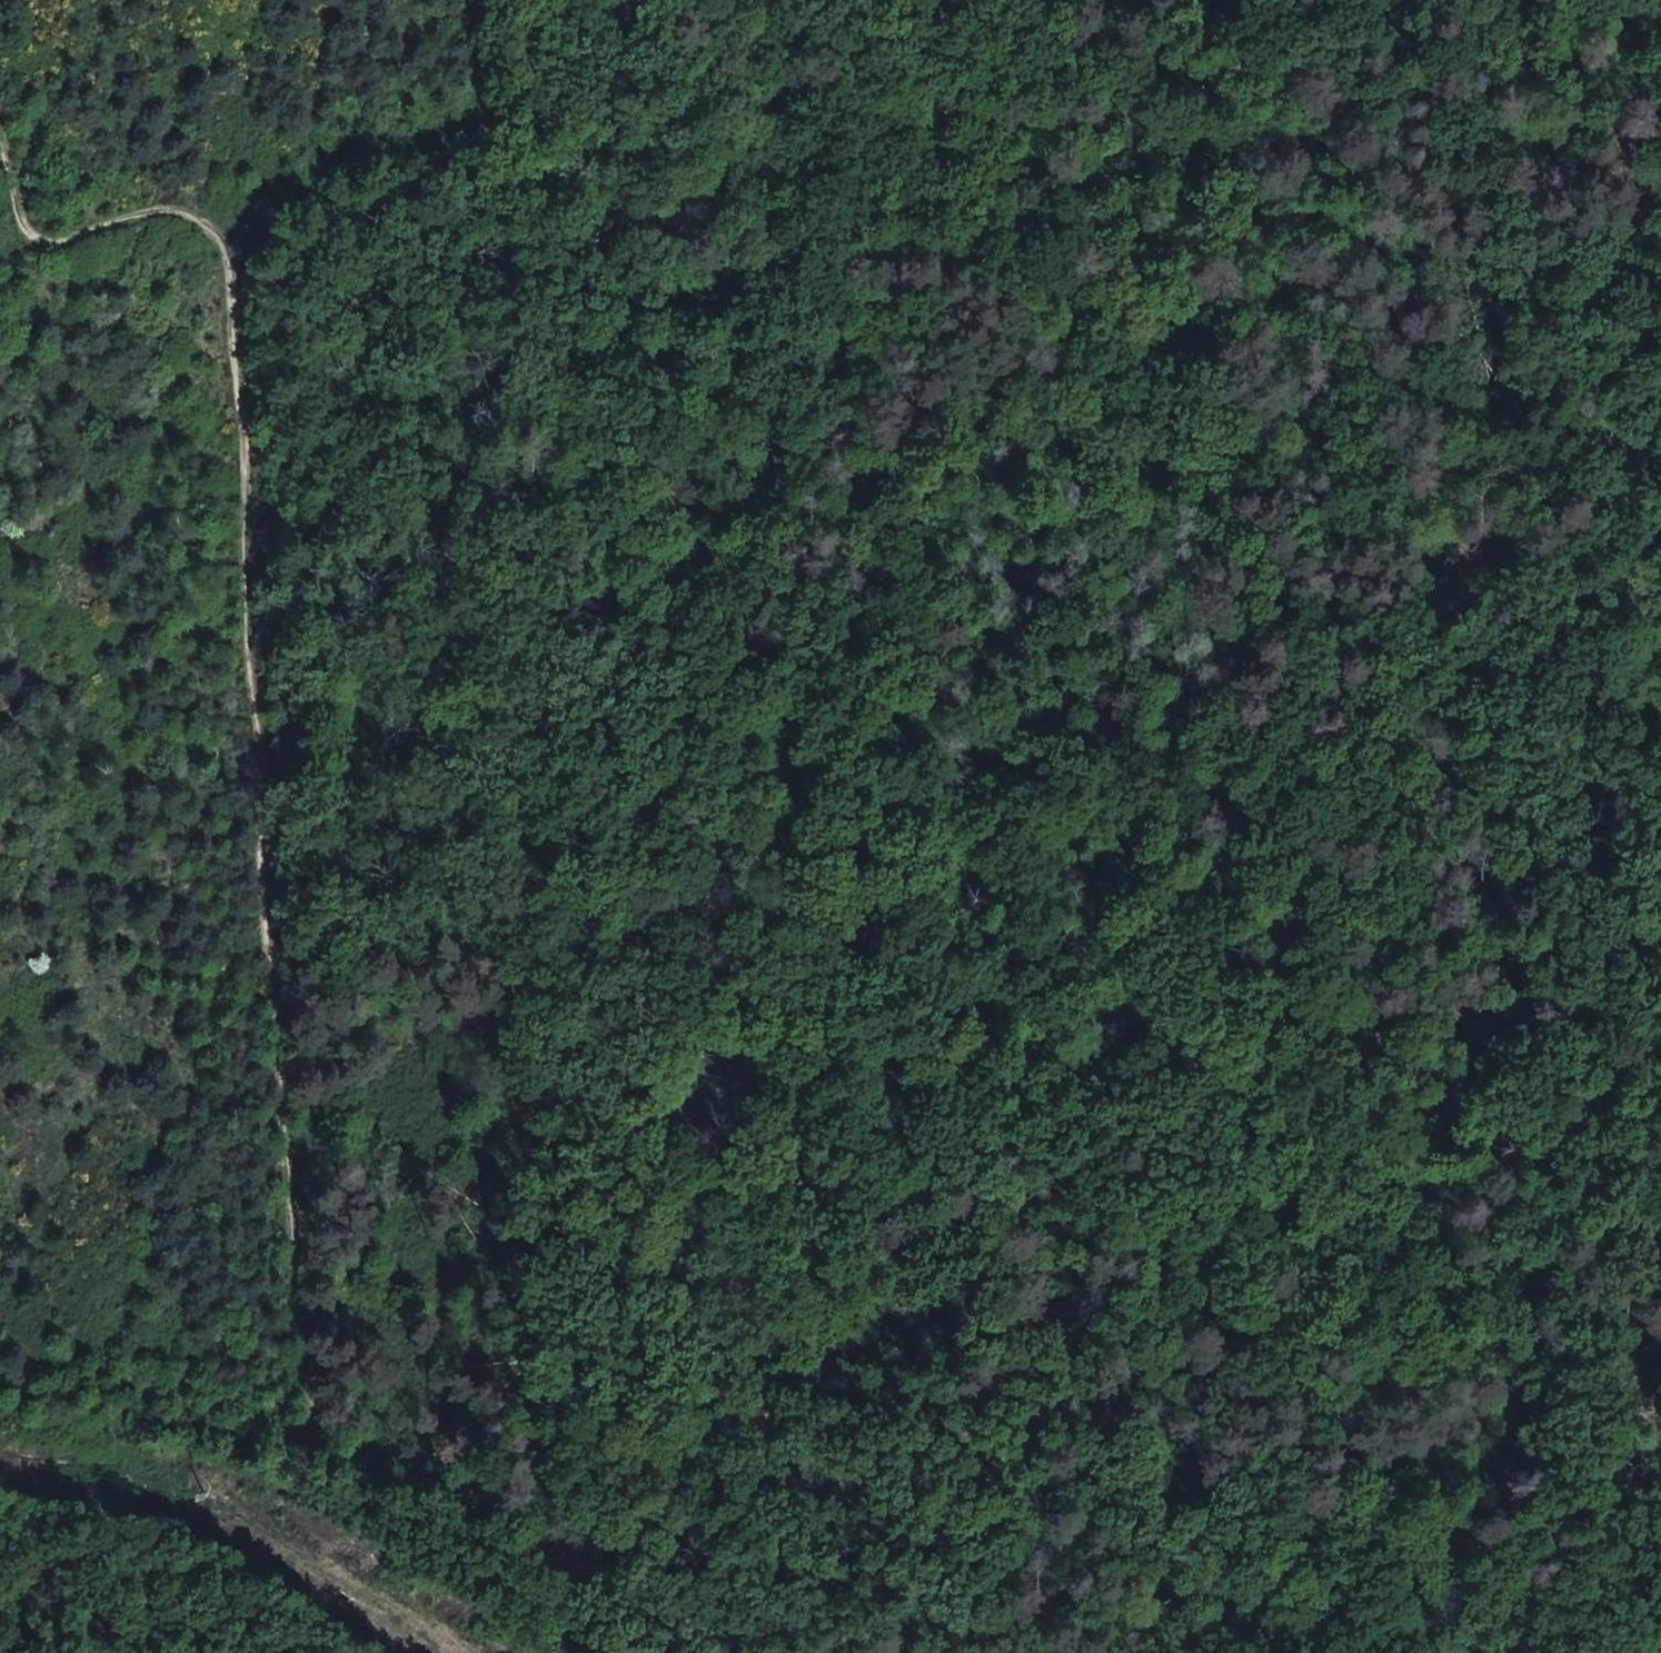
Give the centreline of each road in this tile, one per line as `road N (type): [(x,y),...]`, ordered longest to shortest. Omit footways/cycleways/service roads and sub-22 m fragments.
road 1 (track): [(762,1652),(626,1572),(283,1395)]

